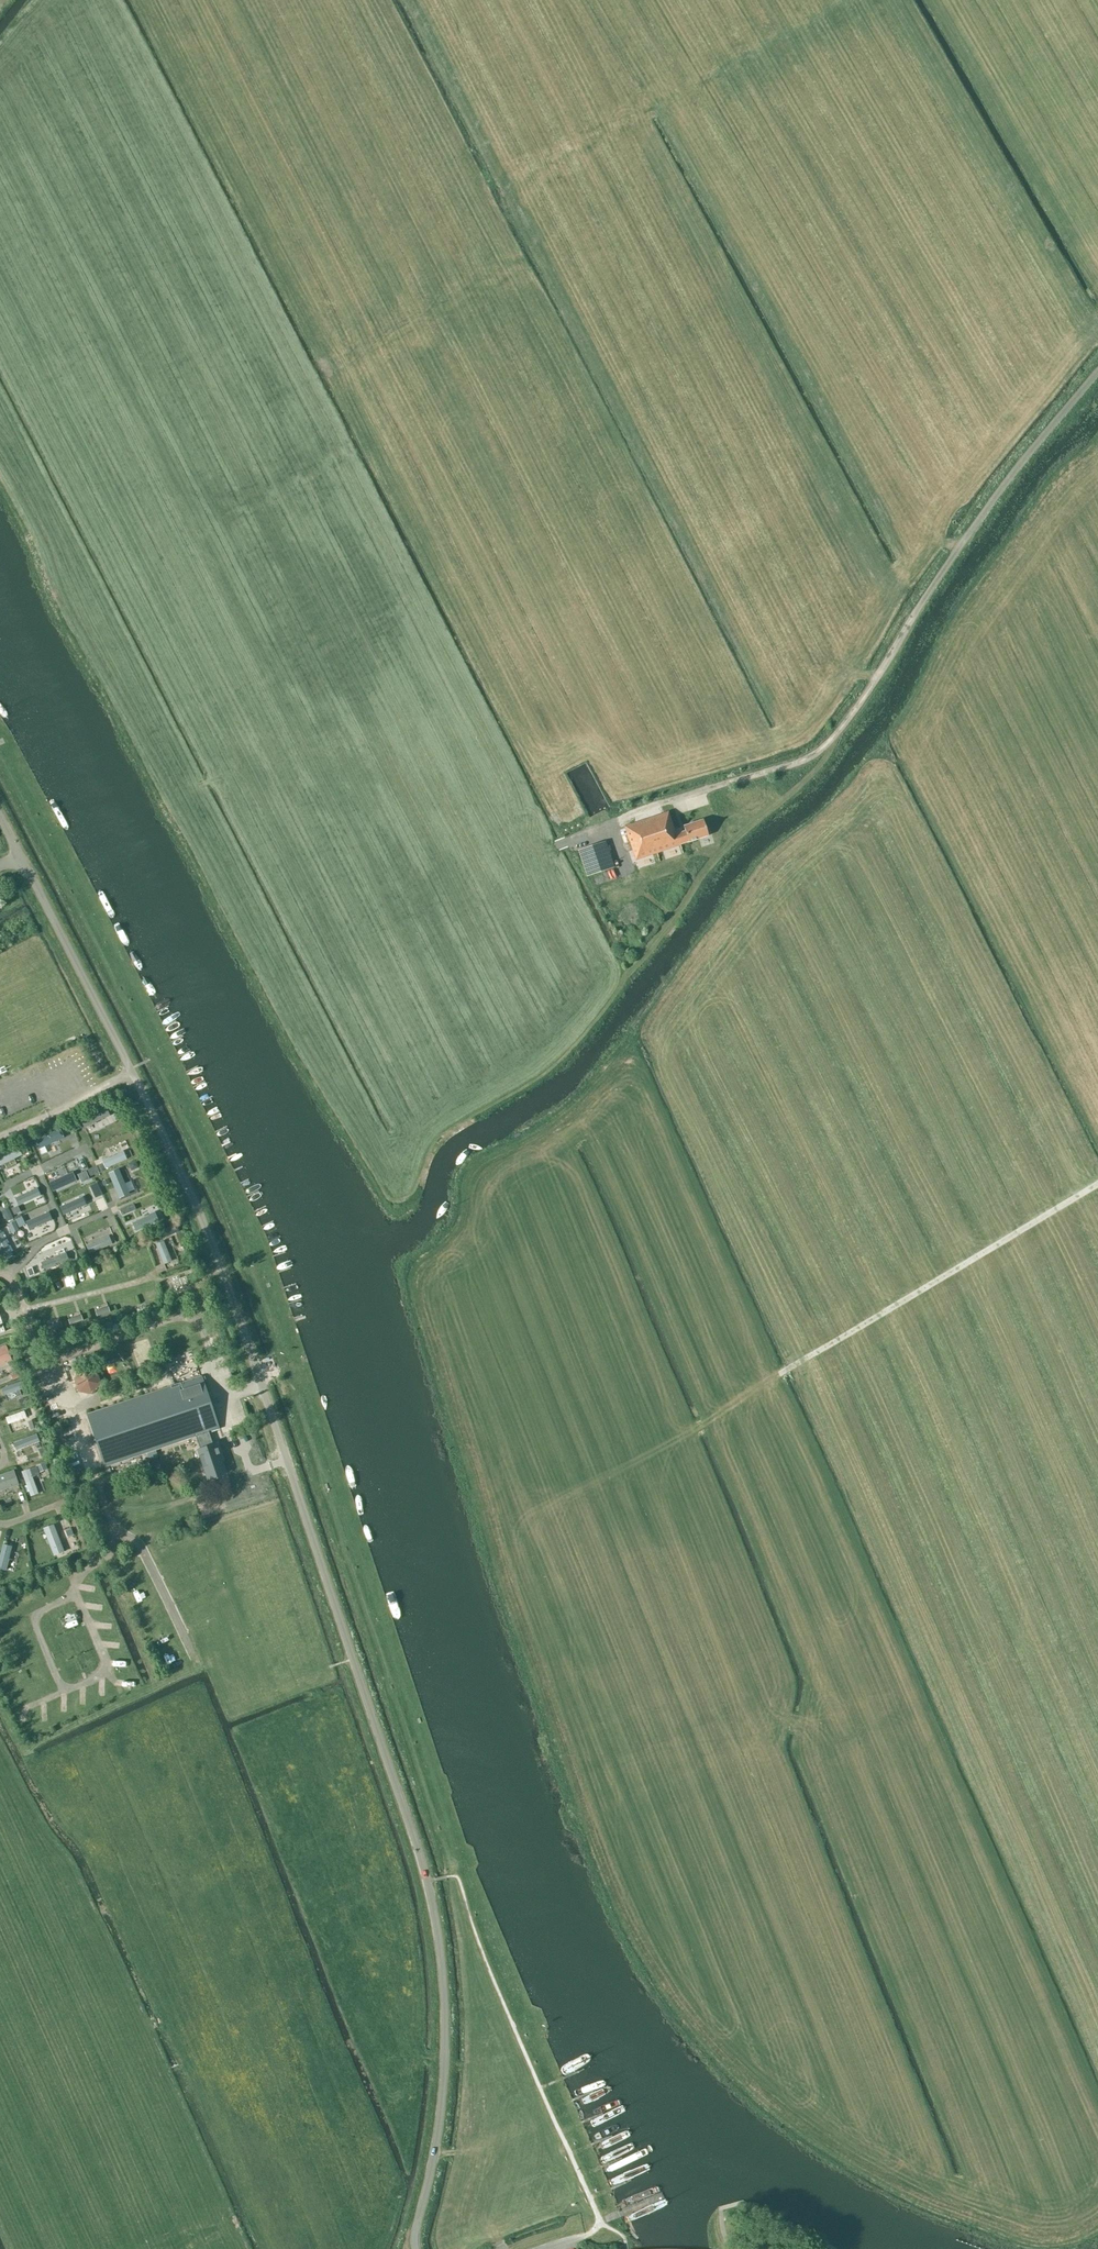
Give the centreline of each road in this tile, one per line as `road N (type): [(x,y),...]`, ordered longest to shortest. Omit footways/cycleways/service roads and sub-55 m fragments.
road 1 (unclassified): [(415,2248),(444,2050),(427,1881),(201,1206),(0,816)]
road 2 (unclassified): [(546,850),(661,802),(816,753),(1004,485),(1097,374)]
road 3 (unclassified): [(788,1369),(1097,1183)]

